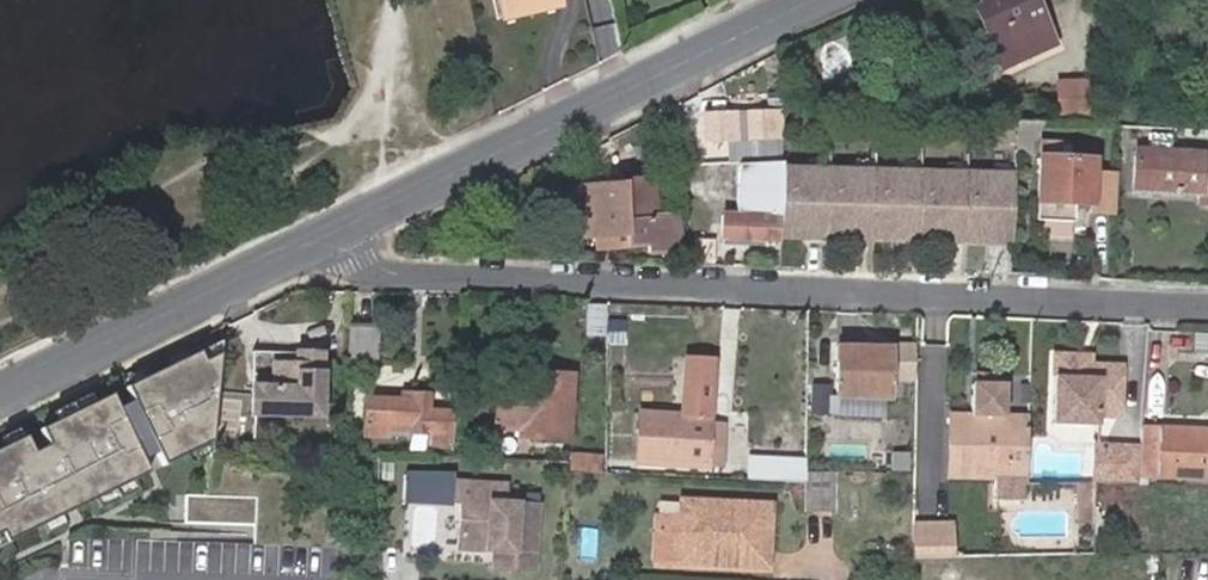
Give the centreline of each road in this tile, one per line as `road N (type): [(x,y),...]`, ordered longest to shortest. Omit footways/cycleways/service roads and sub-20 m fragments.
road 1 (residential): [(297,257),(422,276),(1207,309)]
road 2 (residential): [(297,257),(808,0)]
road 3 (residential): [(0,397),(297,257)]

